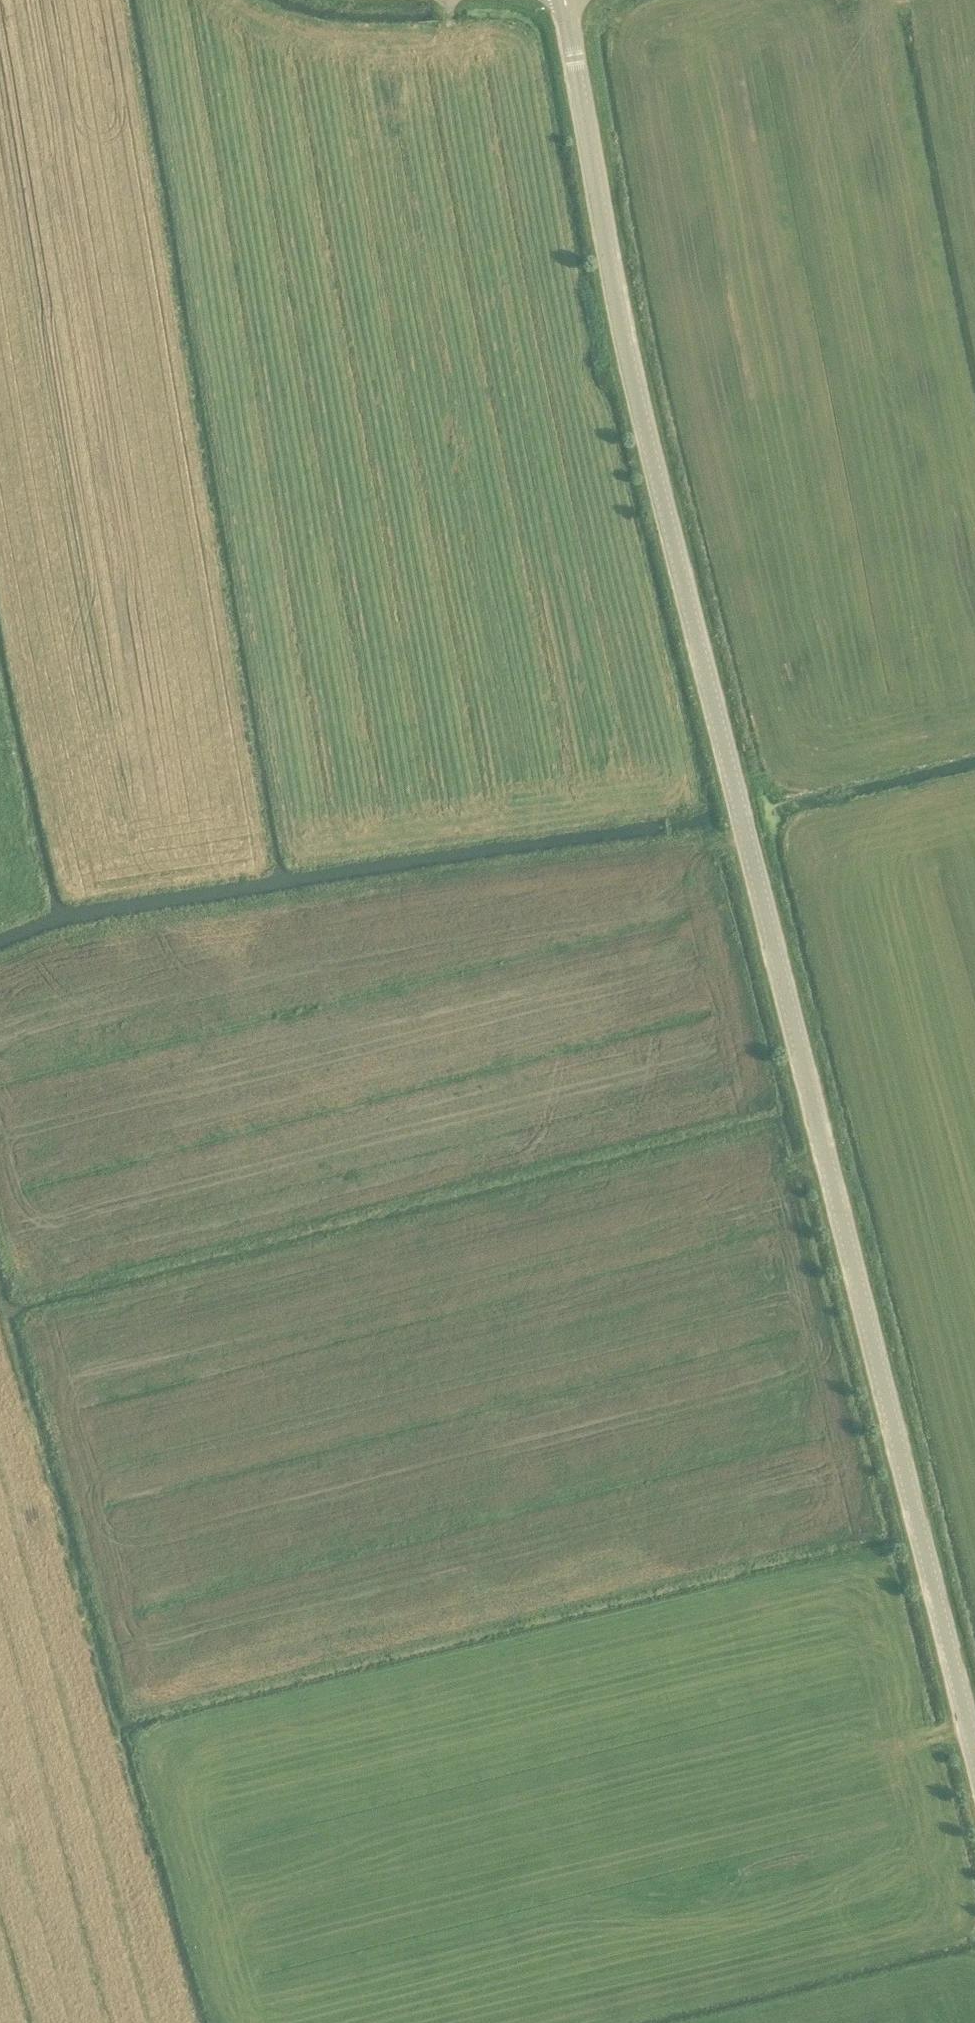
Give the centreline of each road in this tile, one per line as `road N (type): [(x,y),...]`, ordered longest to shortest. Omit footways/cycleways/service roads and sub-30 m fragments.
road 1 (tertiary): [(974,1741),(647,438),(566,0)]

